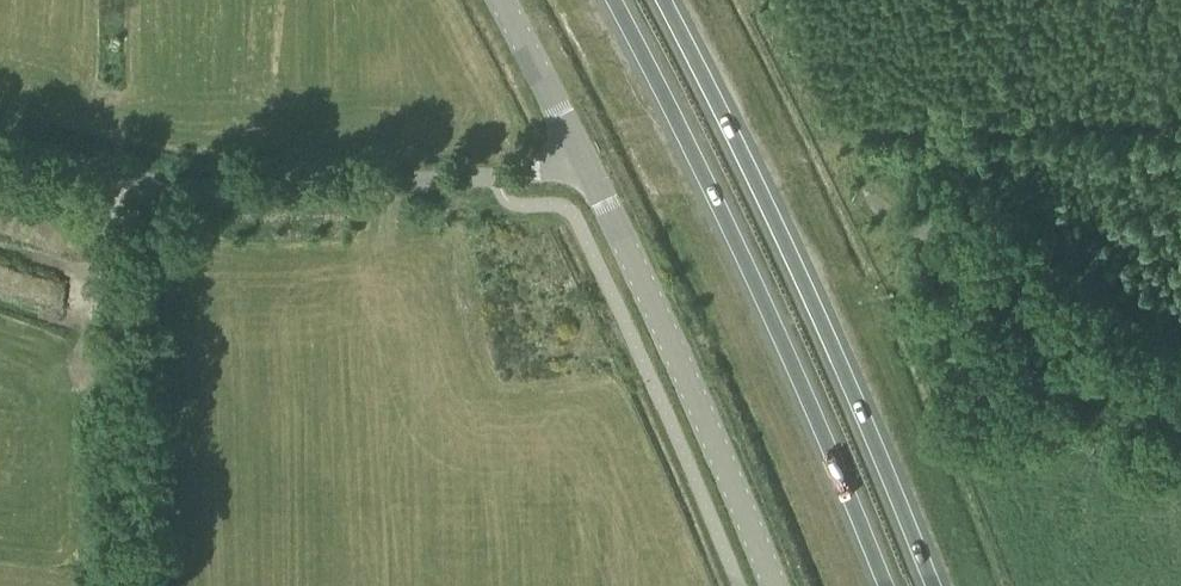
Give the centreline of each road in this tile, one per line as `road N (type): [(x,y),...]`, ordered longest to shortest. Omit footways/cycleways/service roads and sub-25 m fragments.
road 1 (trunk): [(610,0),(694,159),(838,469),(884,585)]
road 2 (trunk): [(930,585),(743,153),(662,0)]
road 3 (unclassified): [(583,161),(499,175),(230,192),(127,179),(0,143)]
road 4 (tertiary): [(583,161),(773,585)]
road 5 (unclassified): [(1180,387),(870,204)]
road 6 (tertiary): [(583,161),(505,0)]

